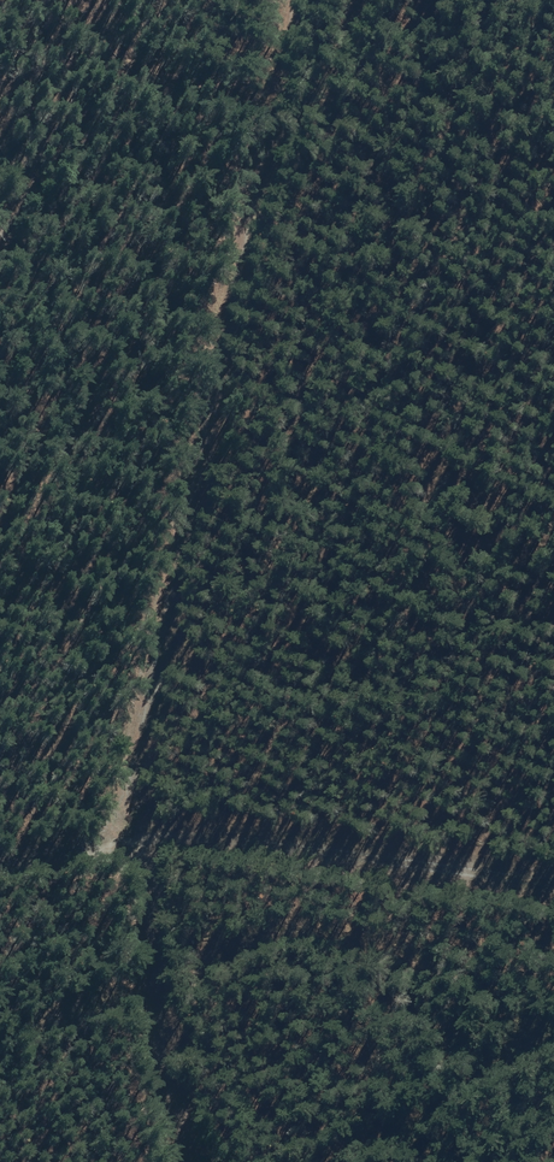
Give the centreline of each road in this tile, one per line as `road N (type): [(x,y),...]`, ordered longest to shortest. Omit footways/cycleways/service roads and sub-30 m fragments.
road 1 (track): [(172,1161),(139,841),(141,738),(302,0)]
road 2 (unclassified): [(0,875),(139,841),(553,882)]
road 3 (track): [(40,0),(35,52),(48,109),(37,172),(22,209),(0,227)]

